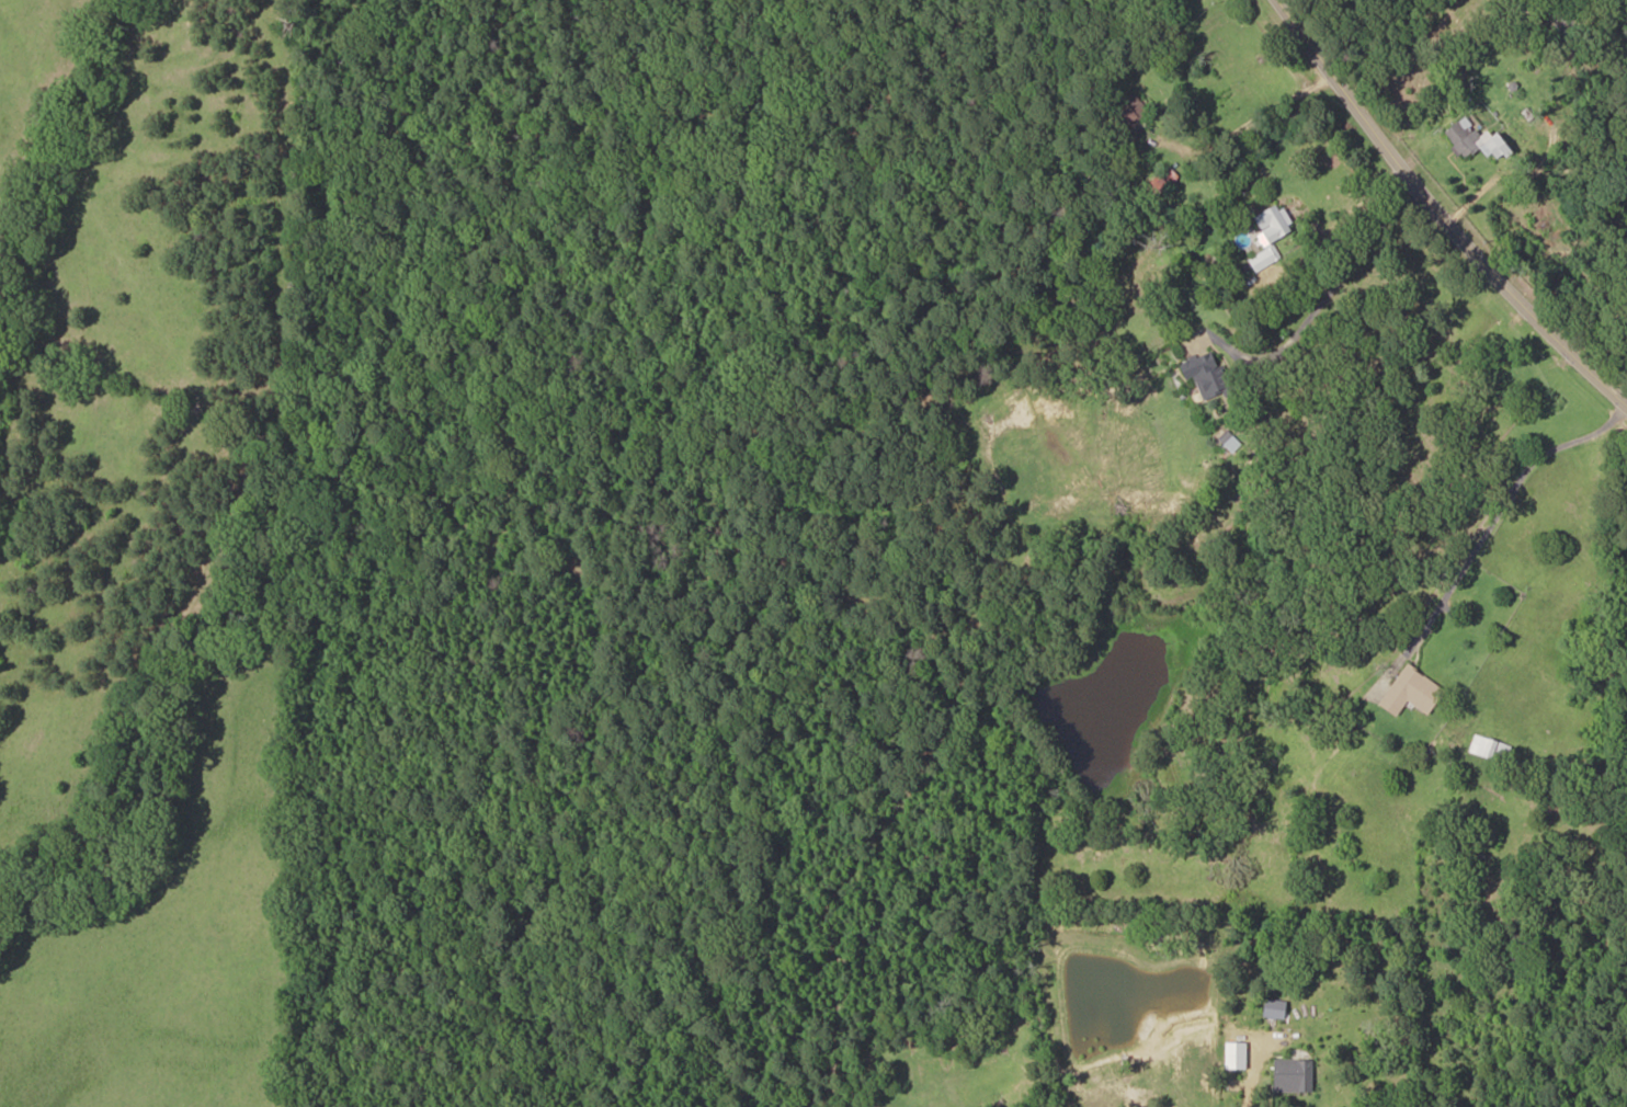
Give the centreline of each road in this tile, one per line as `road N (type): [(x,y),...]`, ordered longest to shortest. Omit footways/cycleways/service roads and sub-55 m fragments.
road 1 (secondary): [(1626,357),(1307,0)]
road 2 (residential): [(0,1027),(99,790),(88,716)]
road 3 (residential): [(1615,344),(1452,469),(1412,520),(1401,557)]

